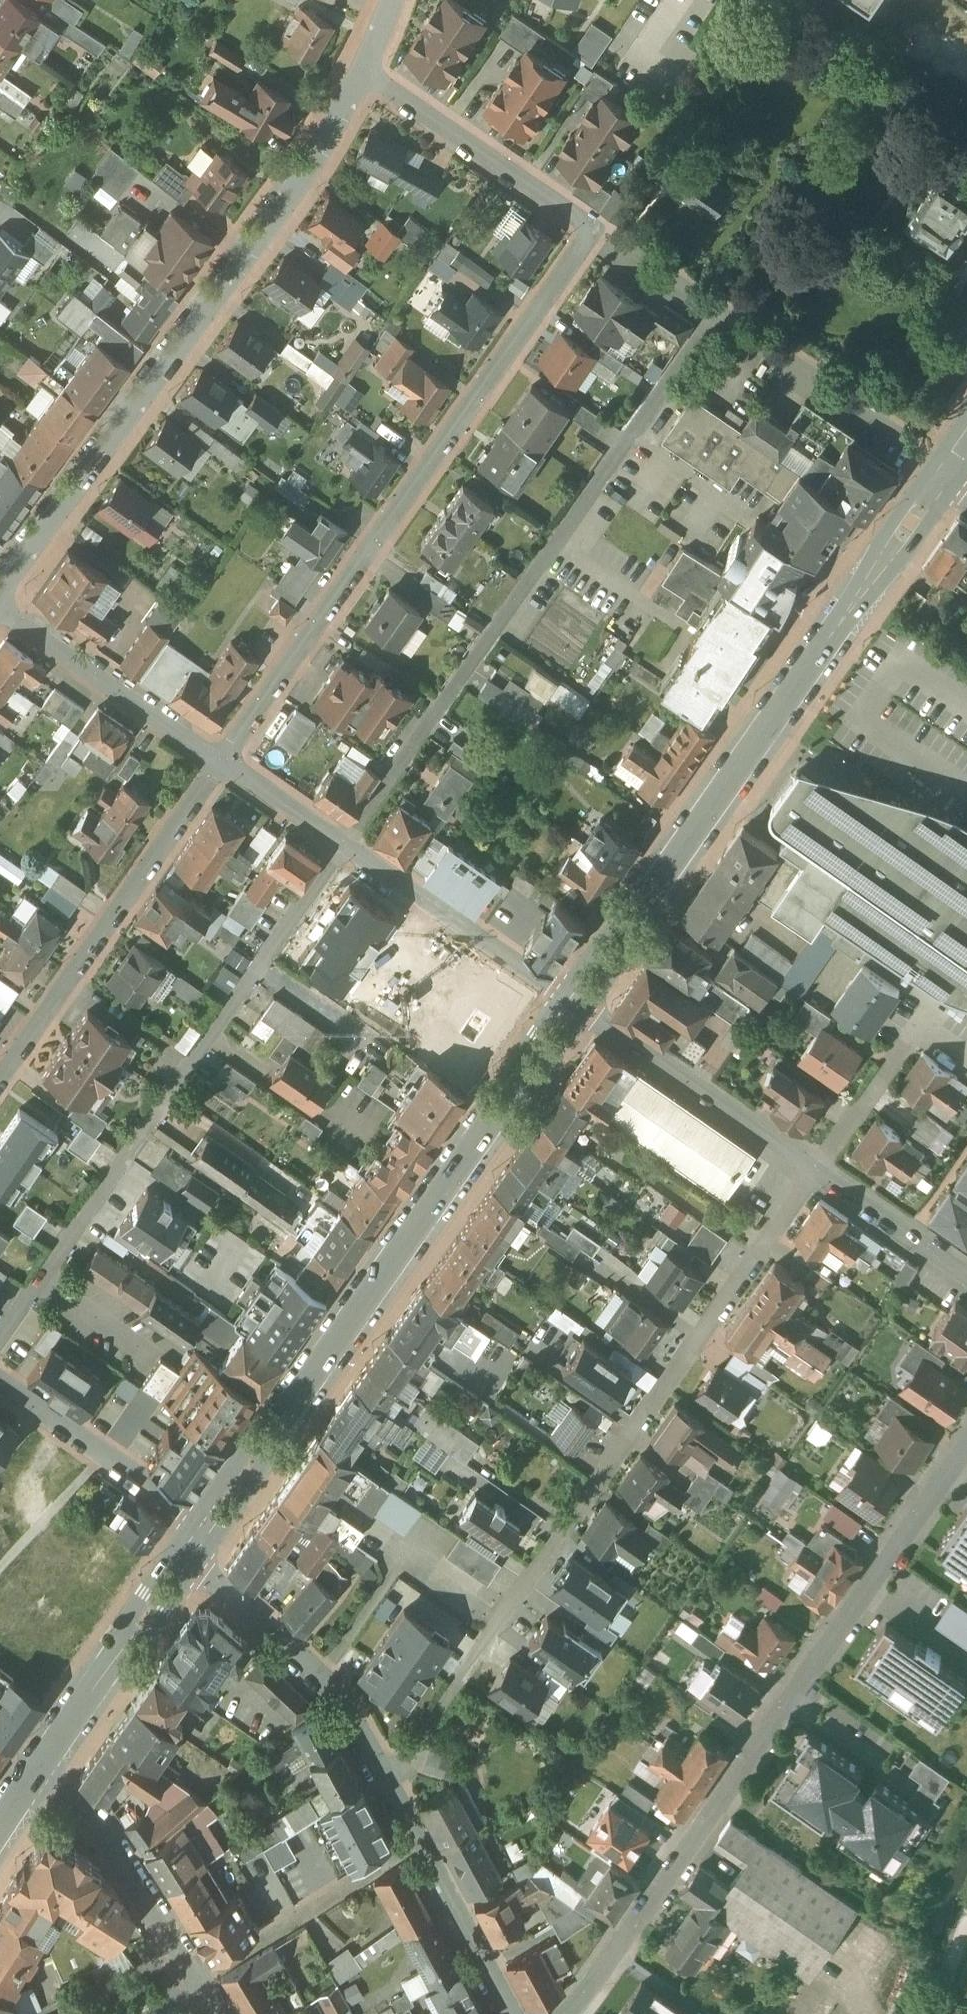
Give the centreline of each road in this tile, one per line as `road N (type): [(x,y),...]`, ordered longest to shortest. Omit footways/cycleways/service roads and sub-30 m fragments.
road 1 (residential): [(382,1784),(601,1462),(823,1161)]
road 2 (residential): [(966,1431),(576,2001),(551,2013)]
road 3 (residential): [(596,219),(220,762)]
road 4 (residential): [(715,304),(342,843)]
road 5 (tertiary): [(578,999),(953,466)]
road 6 (tertiary): [(205,1529),(578,999)]
road 7 (residential): [(363,65),(274,206),(0,586)]
road 8 (residential): [(342,843),(0,1341)]
road 9 (residential): [(220,762),(0,1078)]
road 10 (residential): [(183,1560),(321,1679),(382,1784)]
road 11 (residential): [(578,999),(823,1161)]
road 12 (residential): [(715,304),(953,466)]
road 13 (residential): [(342,843),(578,999)]
road 14 (residential): [(363,65),(596,219)]
road 15 (residential): [(46,1760),(94,1813),(197,1979)]
road 16 (residential): [(0,611),(220,762)]
road 17 (residential): [(197,1979),(414,1842)]
road 18 (residential): [(0,1384),(205,1529)]
road 19 (tertiary): [(46,1760),(183,1560)]
road 20 (residential): [(823,1161),(926,1013),(966,1046)]
road 21 (residential): [(414,1842),(510,2013)]
road 22 (residential): [(823,1161),(966,1261)]
road 23 (residential): [(220,762),(342,843)]

